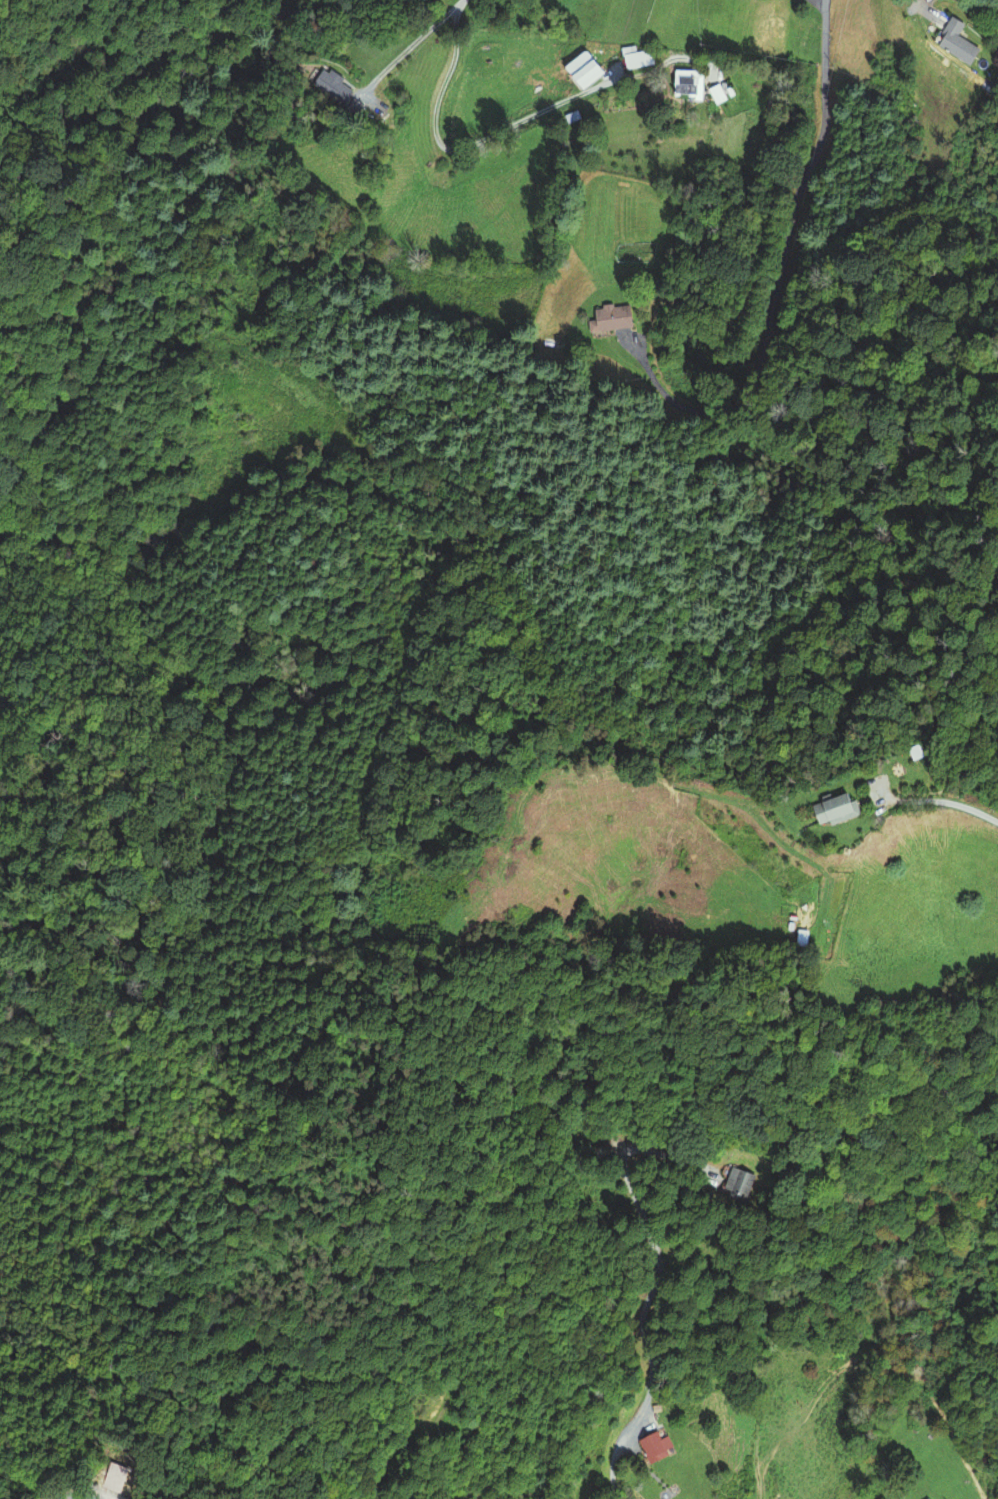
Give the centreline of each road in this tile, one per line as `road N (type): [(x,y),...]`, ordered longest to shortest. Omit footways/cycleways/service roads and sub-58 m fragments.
road 1 (residential): [(825,0),(822,134),(793,204),(750,391)]

